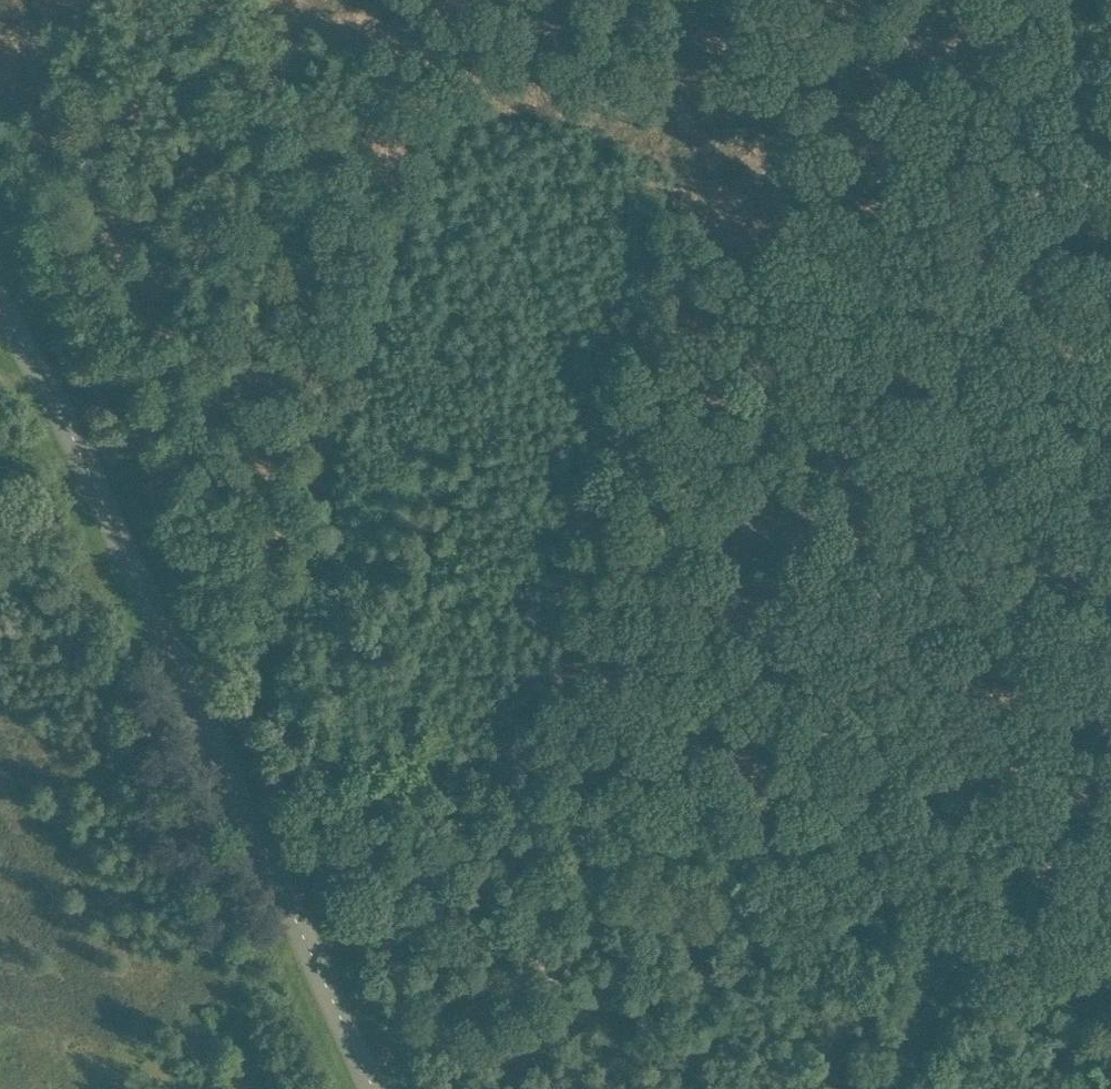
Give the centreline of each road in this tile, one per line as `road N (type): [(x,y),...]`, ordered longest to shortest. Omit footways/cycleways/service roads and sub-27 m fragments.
road 1 (unclassified): [(375,1088),(0,313)]

